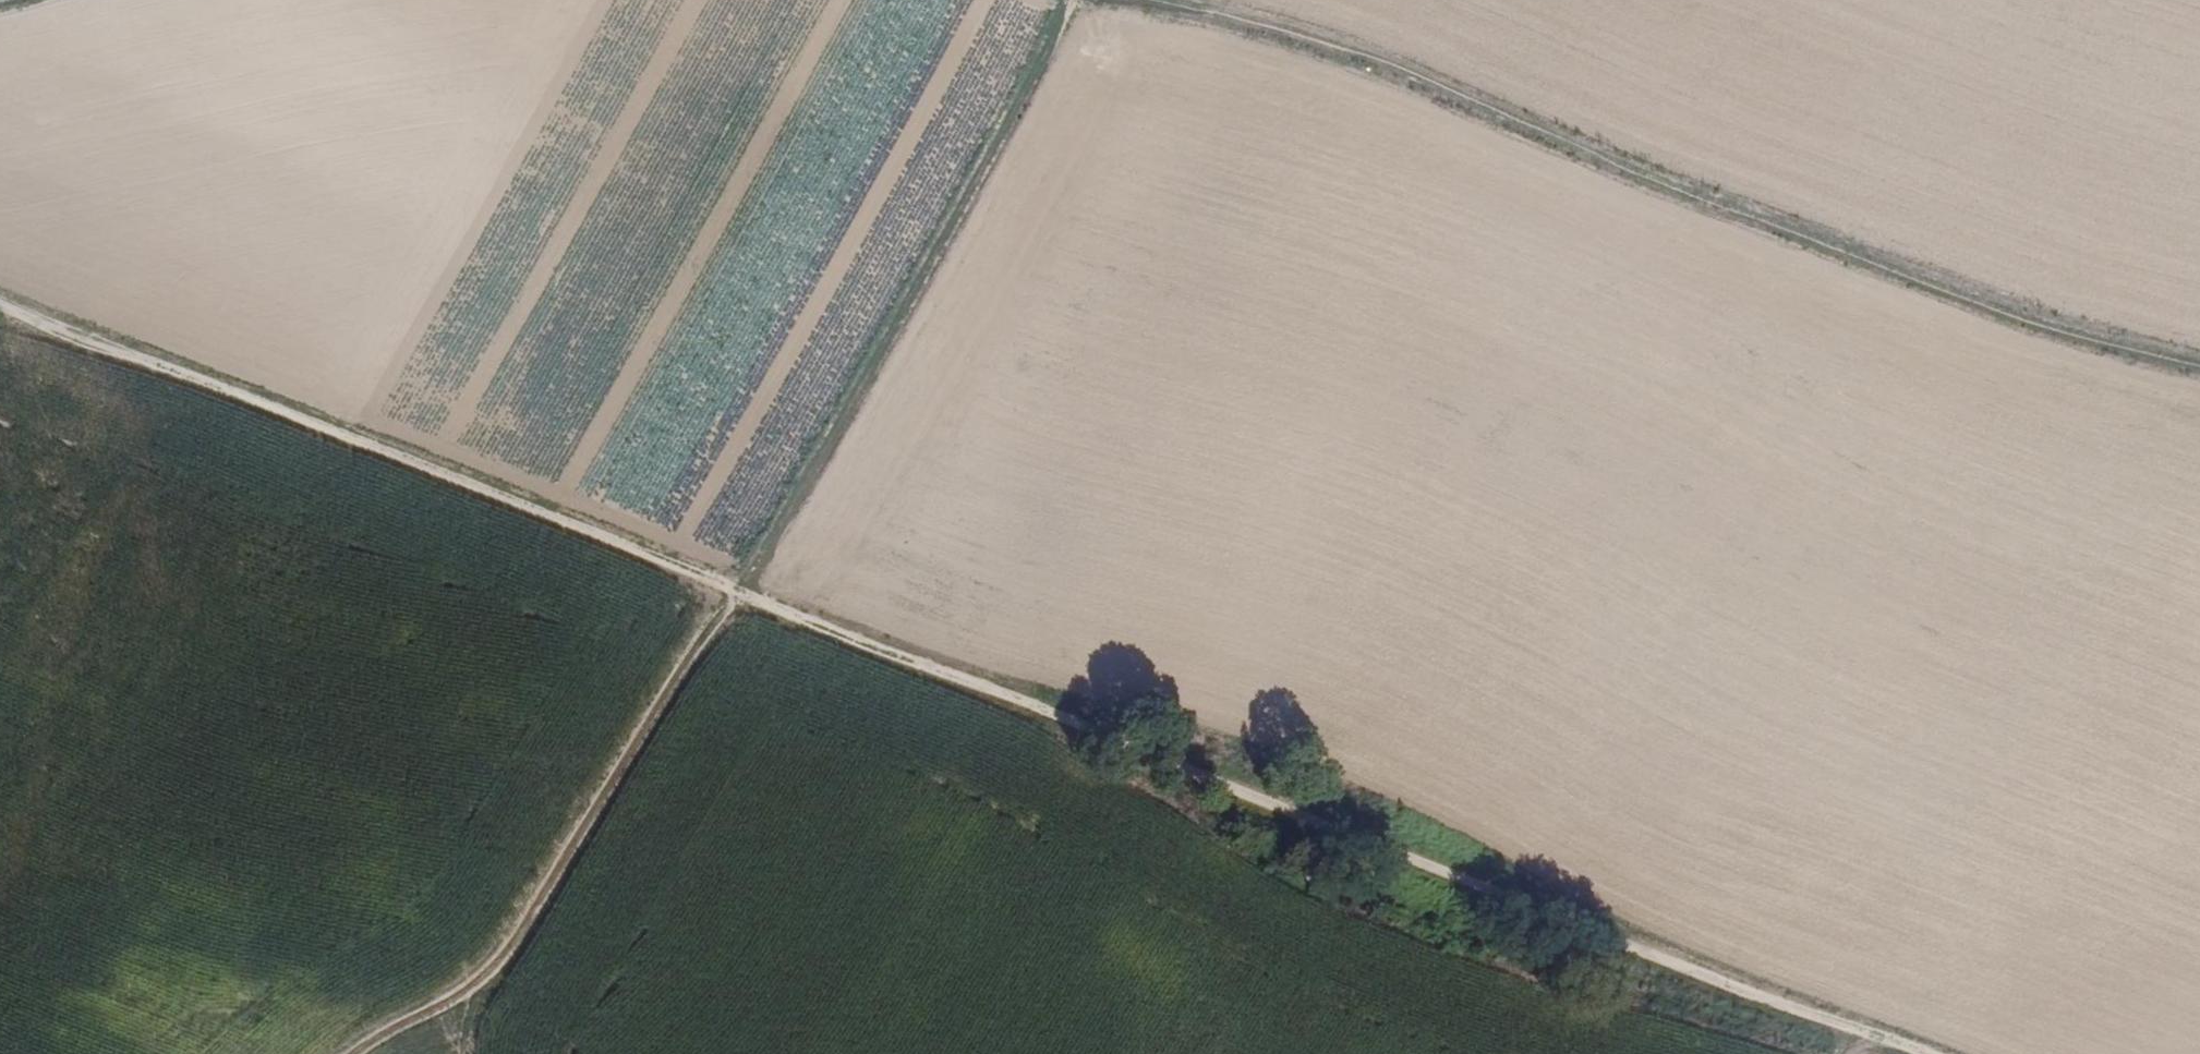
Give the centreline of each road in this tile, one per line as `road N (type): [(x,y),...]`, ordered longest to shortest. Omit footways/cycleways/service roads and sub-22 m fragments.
road 1 (track): [(1924,1053),(1740,991),(0,318)]
road 2 (track): [(1076,0),(735,597),(484,992),(361,1053)]
road 3 (track): [(1111,0),(1673,190),(2199,346)]

